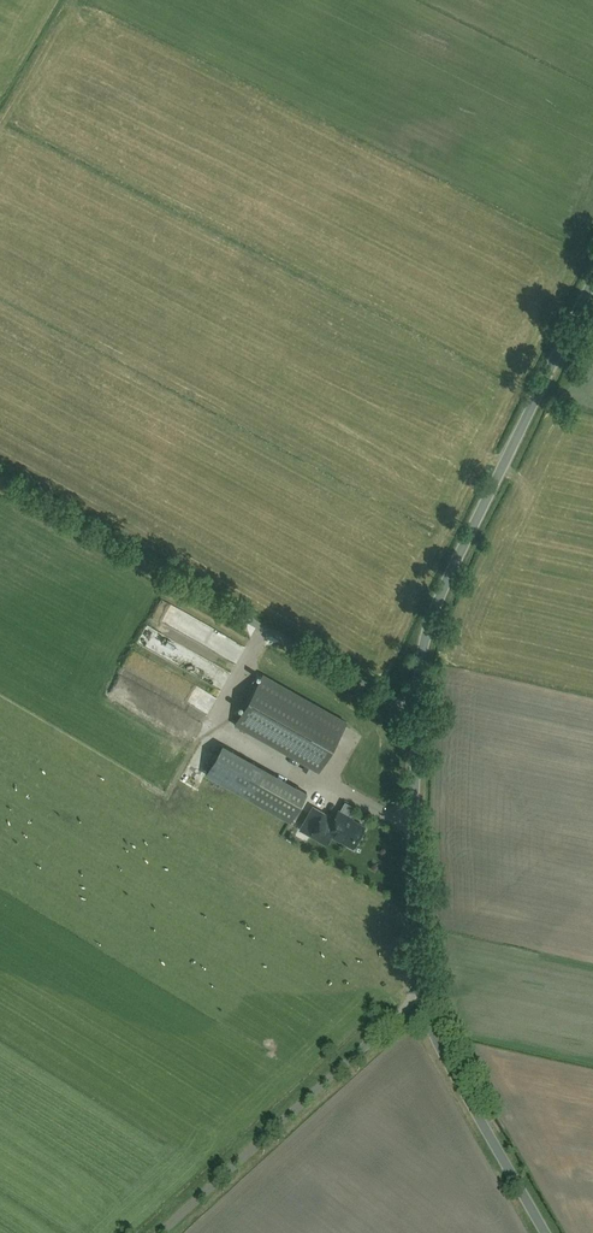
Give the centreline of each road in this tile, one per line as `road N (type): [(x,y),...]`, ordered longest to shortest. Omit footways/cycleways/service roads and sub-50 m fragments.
road 1 (unclassified): [(416,714),(0,480)]
road 2 (unclassified): [(416,714),(423,656),(442,603),(592,284)]
road 3 (unclassified): [(162,1232),(396,1018),(424,1009)]
road 4 (unclassified): [(424,1009),(413,862),(416,714)]
road 5 (unclassified): [(546,1232),(424,1009)]

